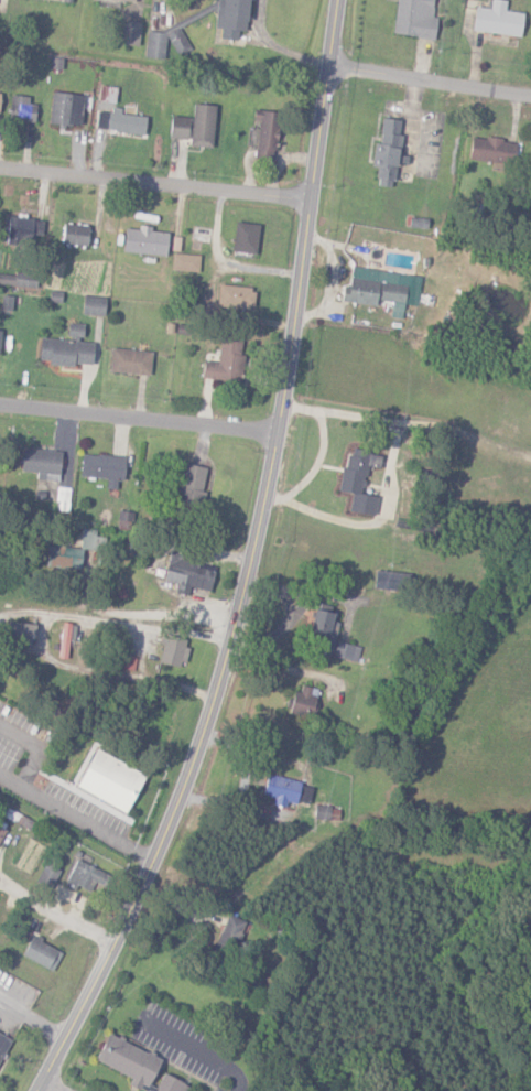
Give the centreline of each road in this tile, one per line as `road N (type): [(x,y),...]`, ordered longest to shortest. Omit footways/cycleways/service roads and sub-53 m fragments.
road 1 (secondary): [(36,1090),(176,812),(238,611),(311,197),(333,0)]
road 2 (residential): [(311,197),(0,168)]
road 3 (residential): [(270,436),(0,409)]
road 4 (residential): [(530,95),(327,66)]

